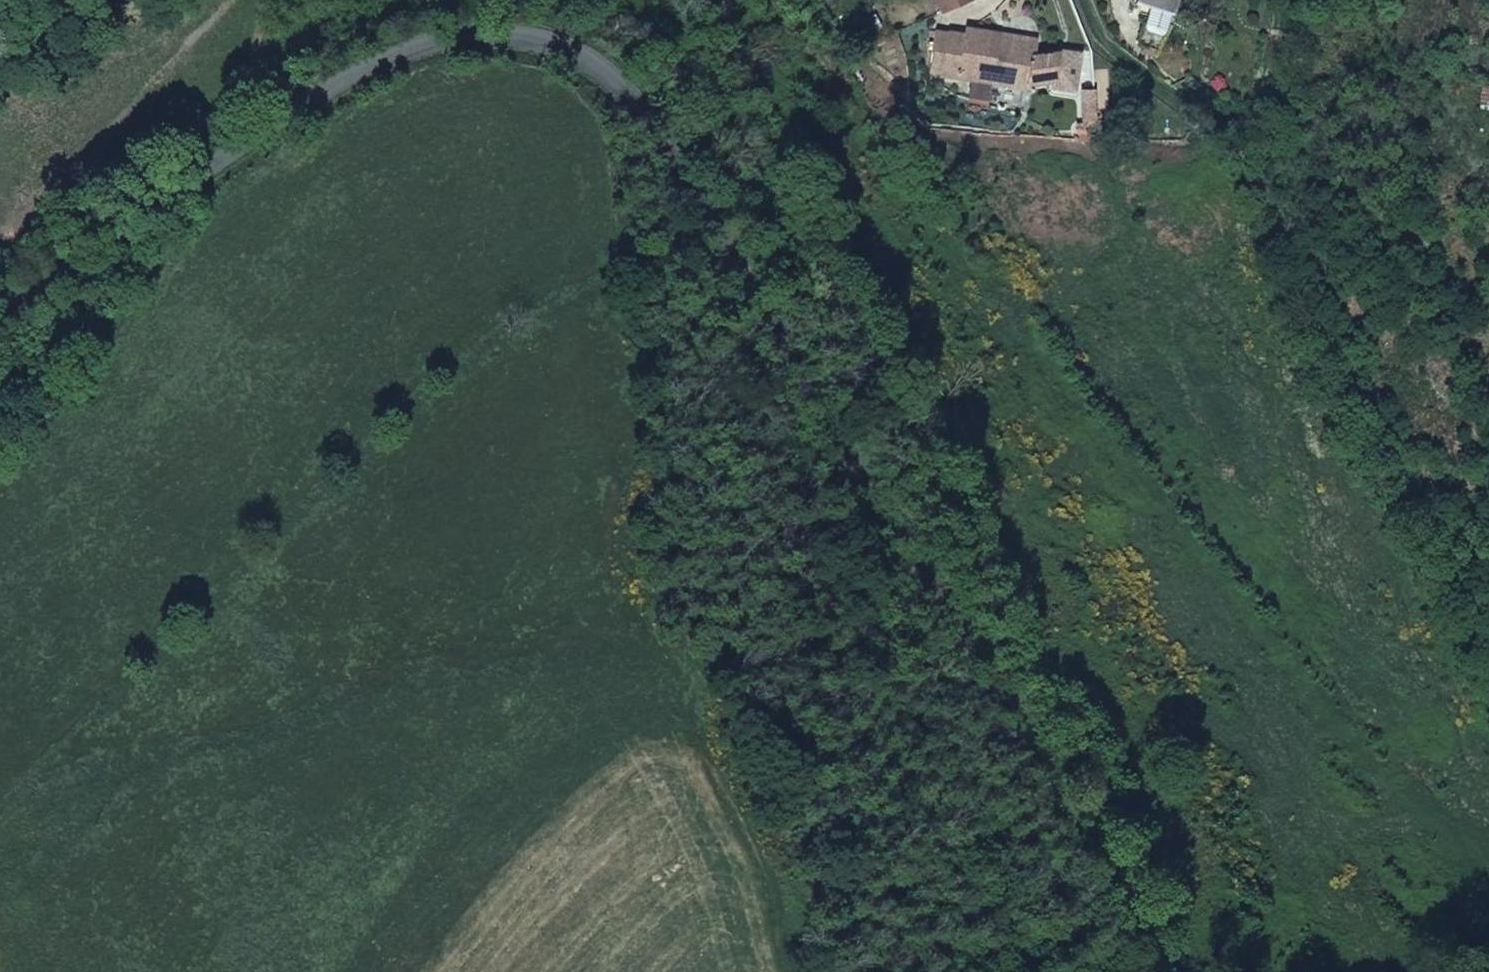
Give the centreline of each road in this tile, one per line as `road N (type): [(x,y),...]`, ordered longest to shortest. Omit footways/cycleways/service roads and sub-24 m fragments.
road 1 (residential): [(0,309),(68,272),(327,88),(402,52),(453,35),(499,32),(546,35),(589,58),(656,135),(1119,919),(1185,971)]

